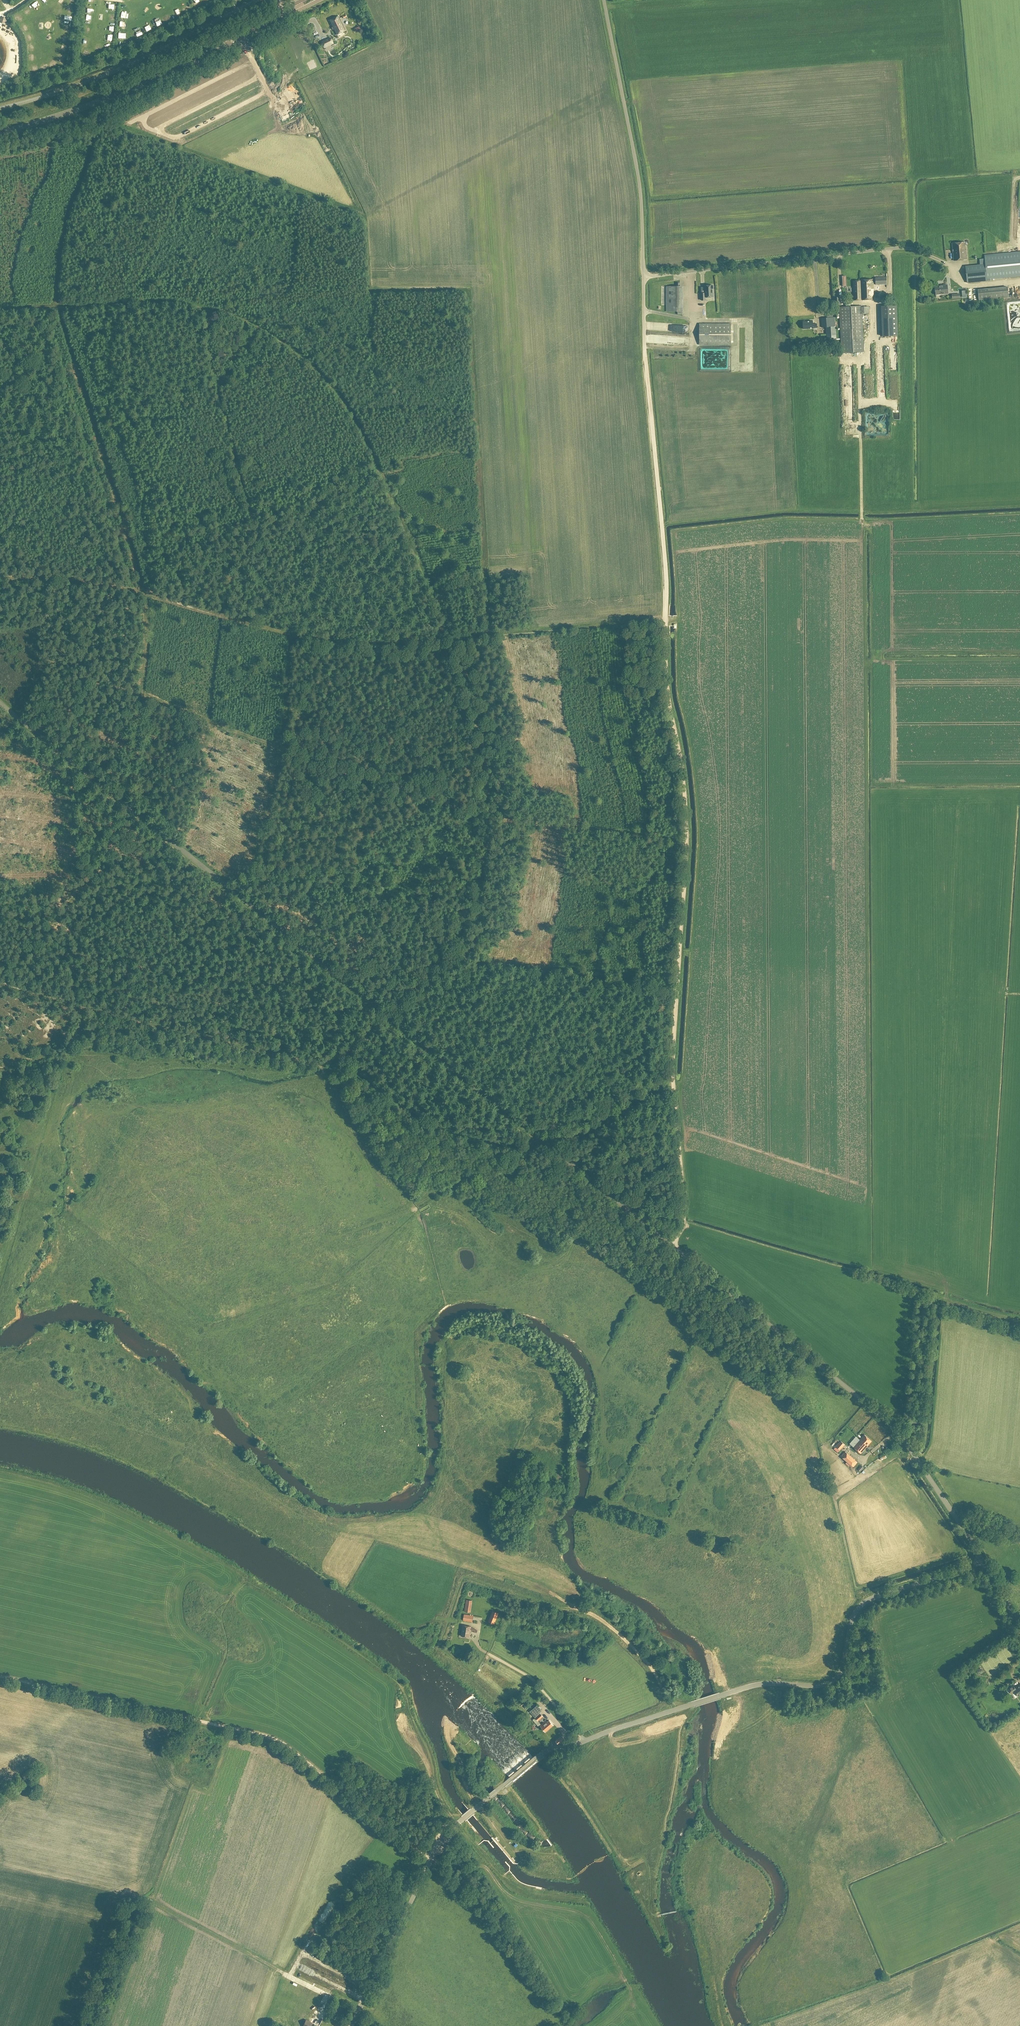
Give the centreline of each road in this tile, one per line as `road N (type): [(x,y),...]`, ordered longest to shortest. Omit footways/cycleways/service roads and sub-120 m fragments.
road 1 (unclassified): [(983,1561),(890,1423),(0,703)]
road 2 (unclassified): [(352,2025),(441,1841),(541,1753),(756,1685),(827,1685),(839,1676),(864,1603),(983,1561)]
road 3 (track): [(209,311),(280,339),(343,399),(451,634),(666,618)]
road 4 (track): [(862,1605),(807,1418),(580,1236)]
road 5 (track): [(687,834),(667,687),(666,575),(645,354)]
road 6 (track): [(282,749),(289,621),(229,447),(208,346),(209,311)]
road 7 (track): [(684,1218),(673,1060),(687,834)]
road 8 (track): [(451,637),(330,640),(144,593)]
road 9 (track): [(60,308),(144,593)]
road 10 (unclassified): [(644,277),(640,183),(604,0)]
road 11 (track): [(200,1722),(277,1740),(432,1857)]
road 12 (tertiary): [(0,134),(118,94),(252,32)]
road 13 (residential): [(644,277),(913,250)]
road 14 (track): [(147,1904),(328,1998),(322,2013),(350,2025)]
road 15 (track): [(83,1007),(321,1062)]
road 16 (track): [(674,985),(438,953)]
road 17 (track): [(0,975),(116,844),(125,803)]
road 18 (track): [(488,817),(282,749)]
road 19 (track): [(144,593),(147,634),(125,803)]
road 20 (track): [(0,1677),(200,1722)]
road 21 (track): [(628,1211),(569,1241),(533,1247),(454,1182)]
road 22 (track): [(687,834),(488,817)]
road 23 (track): [(488,817),(481,735),(451,637)]
road 24 (track): [(860,366),(862,521),(873,525)]
road 25 (track): [(599,1736),(568,1773),(628,1870)]
road 26 (track): [(321,1062),(386,1014),(438,953)]
road 27 (track): [(220,881),(253,864),(282,749)]
road 28 (track): [(282,749),(141,694)]
road 29 (track): [(60,305),(159,300),(210,308)]
road 30 (track): [(438,953),(479,889),(488,817)]
road 31 (track): [(144,593),(60,578),(0,582)]
road 32 (track): [(147,1904),(106,2025)]
road 33 (track): [(83,1007),(79,1045),(0,1066)]

